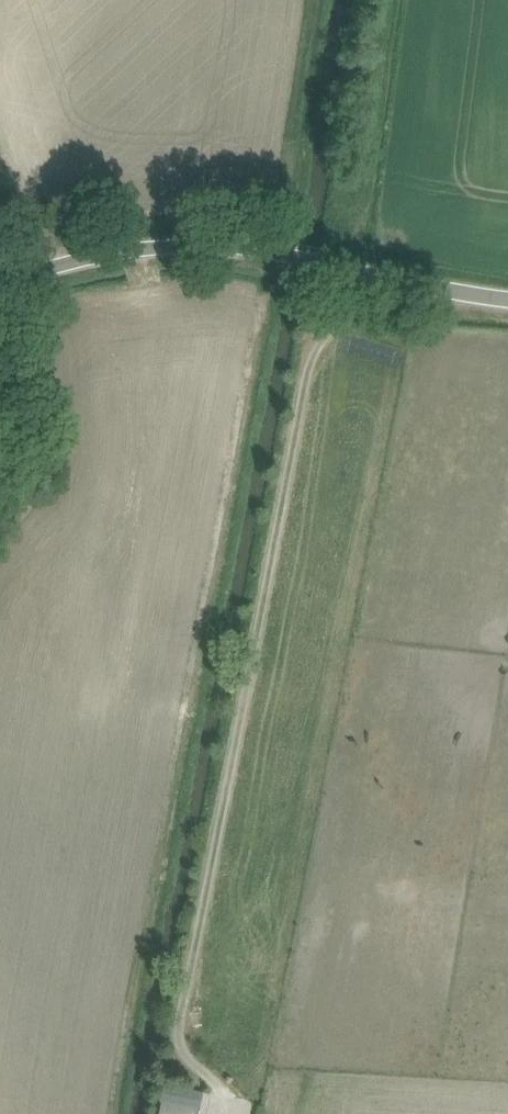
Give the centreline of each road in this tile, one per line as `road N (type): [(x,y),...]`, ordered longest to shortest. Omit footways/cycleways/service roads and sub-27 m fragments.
road 1 (track): [(378,276),(312,355),(177,1039),(242,1104)]
road 2 (unclassified): [(507,298),(206,243),(97,255),(0,284)]
road 3 (track): [(349,269),(364,240),(393,0)]
road 4 (track): [(507,653),(372,633)]

